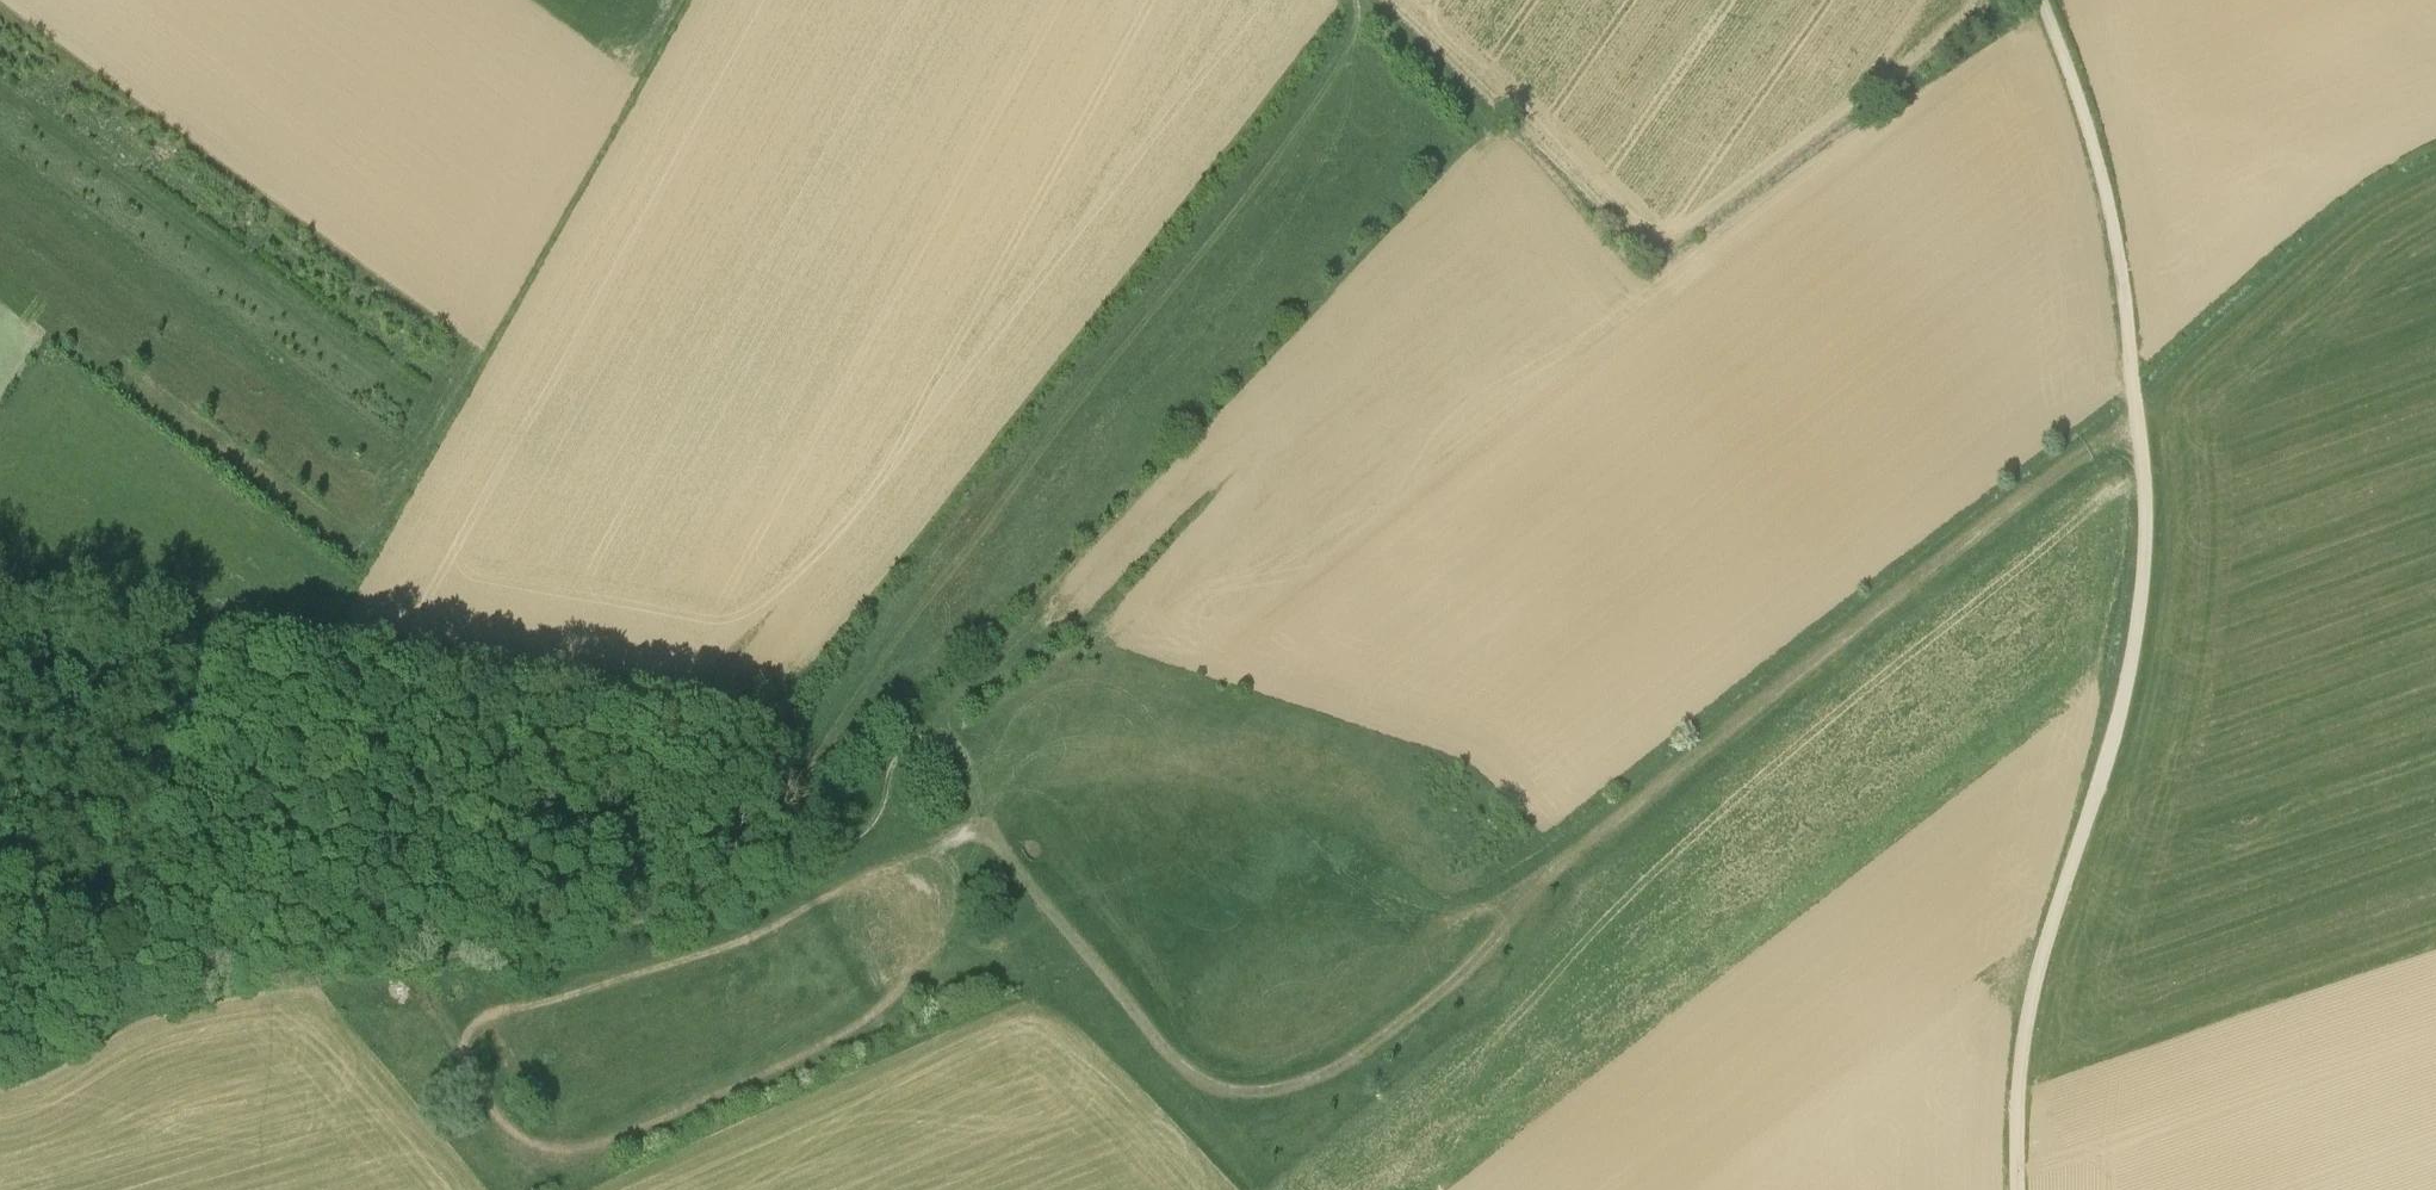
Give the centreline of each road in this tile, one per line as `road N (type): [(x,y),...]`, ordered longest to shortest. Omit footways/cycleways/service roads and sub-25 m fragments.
road 1 (track): [(986,826),(1188,1069),(1263,1098),(1341,1068),(1383,1037),(1483,955),(1535,886),(1936,563),(2091,450),(2140,425)]
road 2 (track): [(2042,0),(2081,101),(2113,239),(2133,367),(2146,540),(2128,664),(2034,1000),(2017,1189)]

